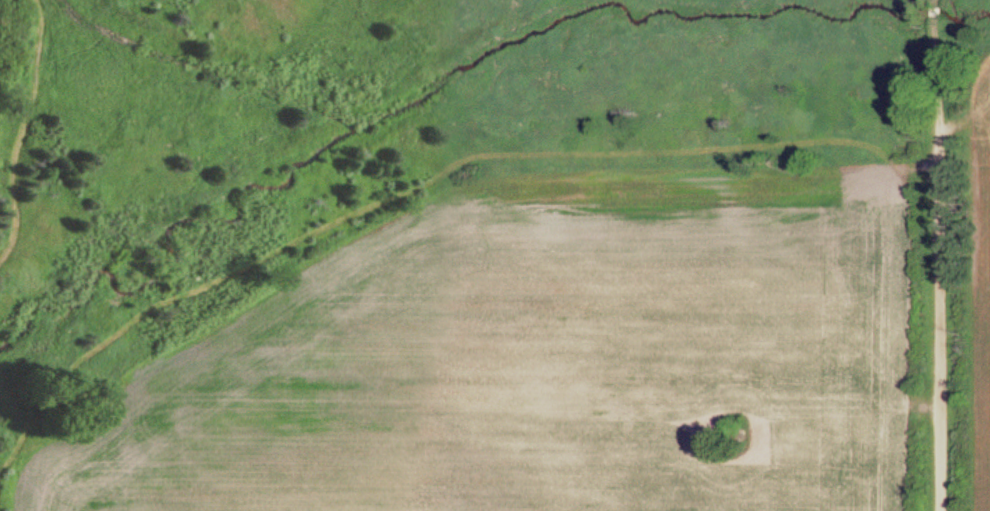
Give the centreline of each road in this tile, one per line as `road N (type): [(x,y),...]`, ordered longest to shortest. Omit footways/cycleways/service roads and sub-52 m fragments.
road 1 (residential): [(927,510),(924,0)]

